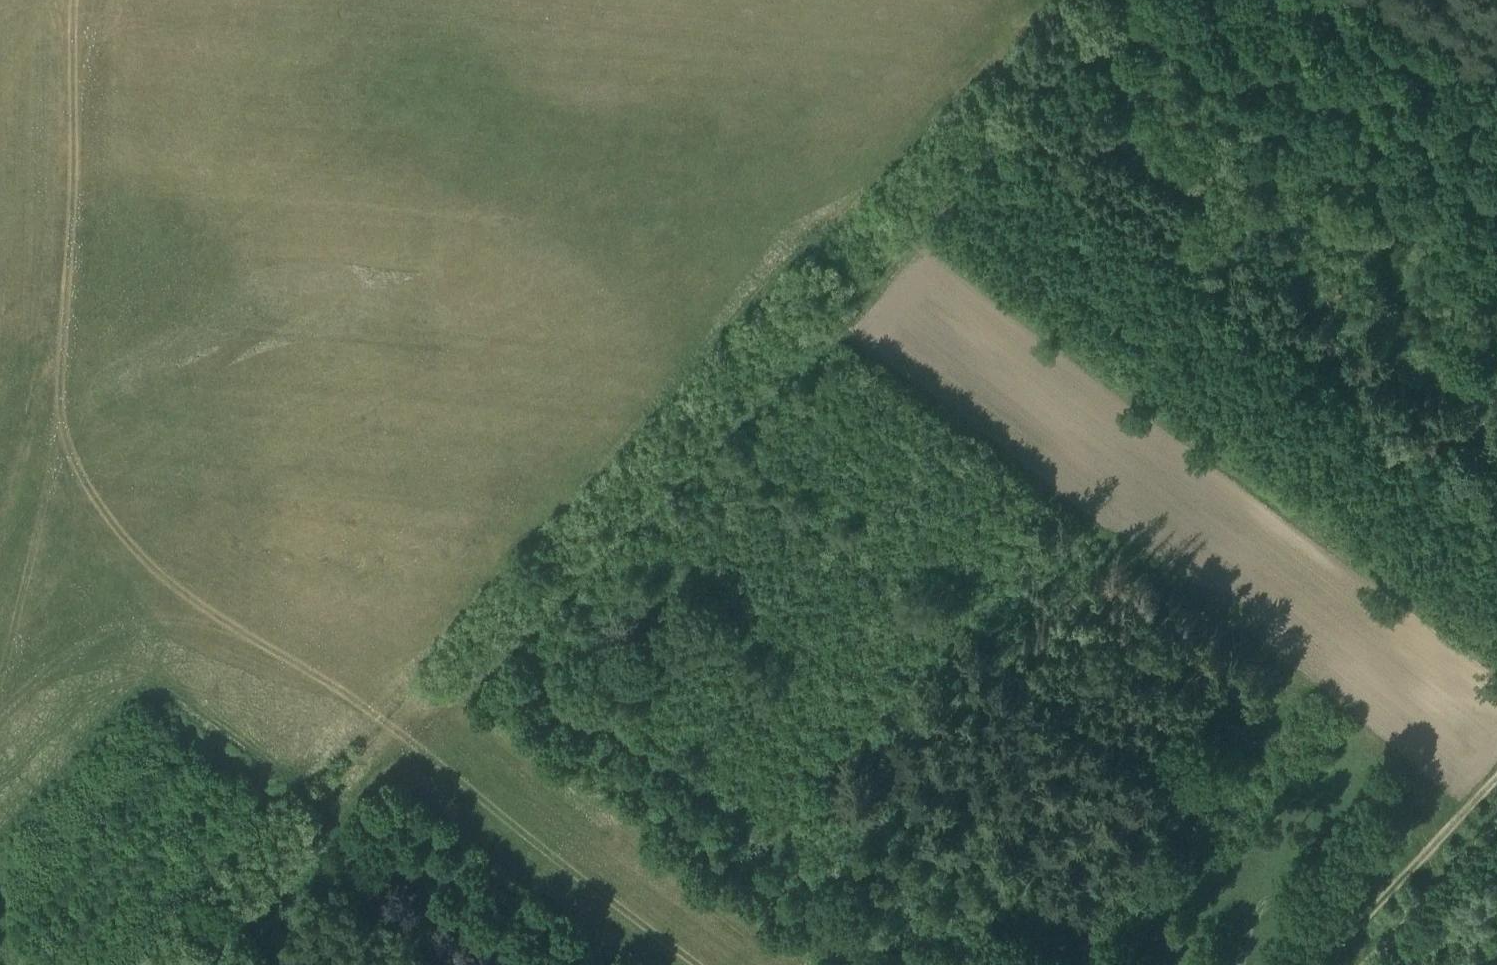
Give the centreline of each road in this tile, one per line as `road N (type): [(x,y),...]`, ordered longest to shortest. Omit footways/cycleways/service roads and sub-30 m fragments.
road 1 (track): [(187,964),(1005,133),(1122,0)]
road 2 (track): [(1323,964),(1496,782)]

